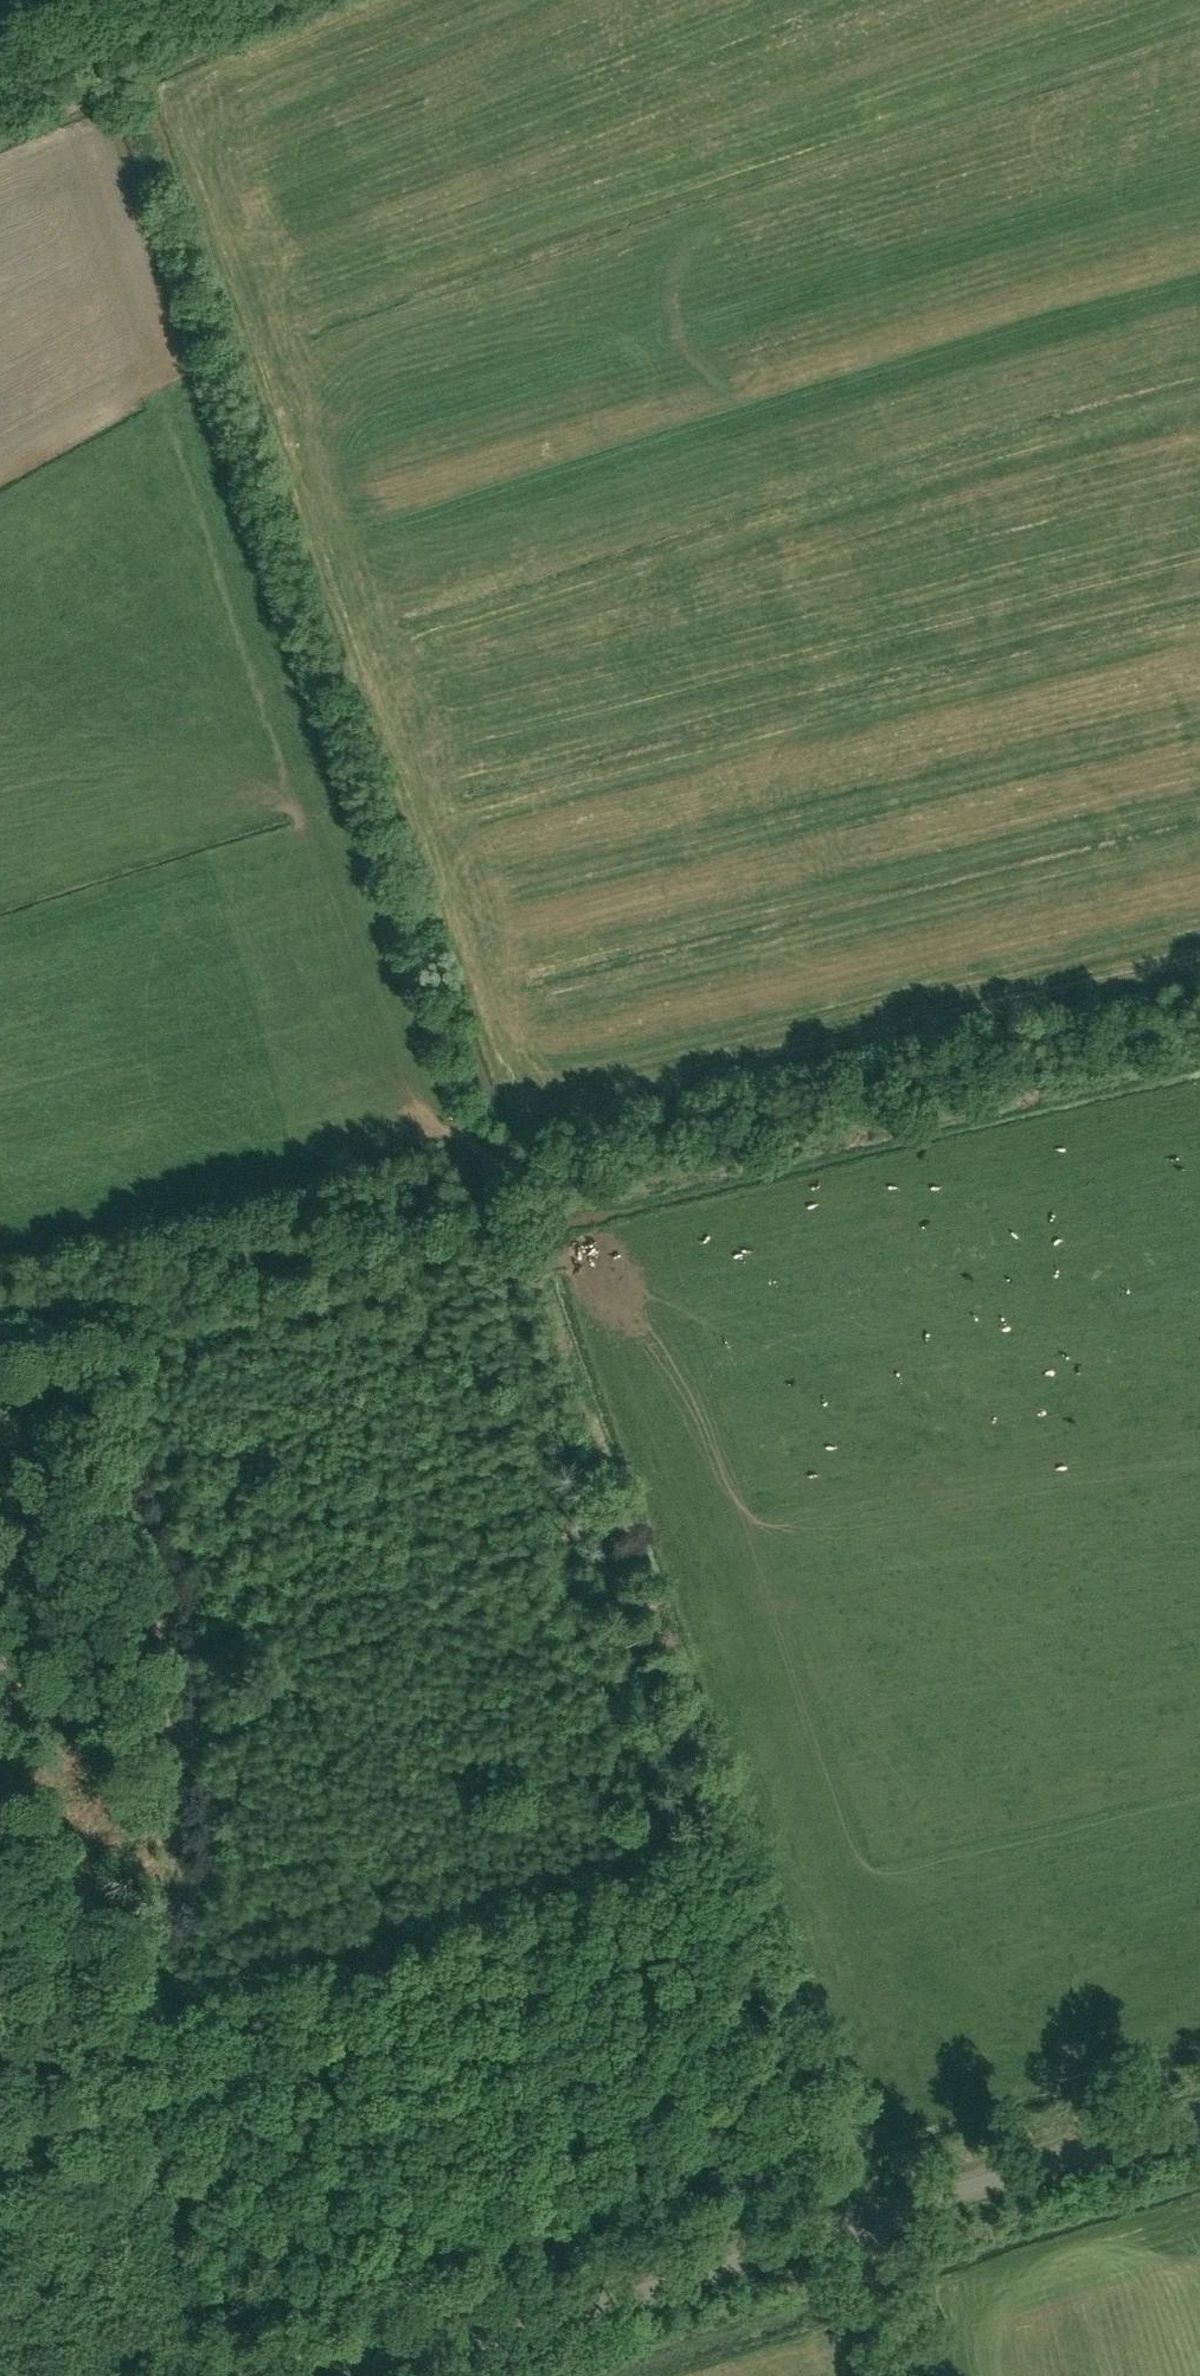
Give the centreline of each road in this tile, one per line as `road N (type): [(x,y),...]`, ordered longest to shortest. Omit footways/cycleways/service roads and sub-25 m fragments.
road 1 (residential): [(374,2375),(863,2221)]
road 2 (residential): [(863,2221),(1199,2116)]
road 3 (residential): [(919,2375),(863,2221)]

